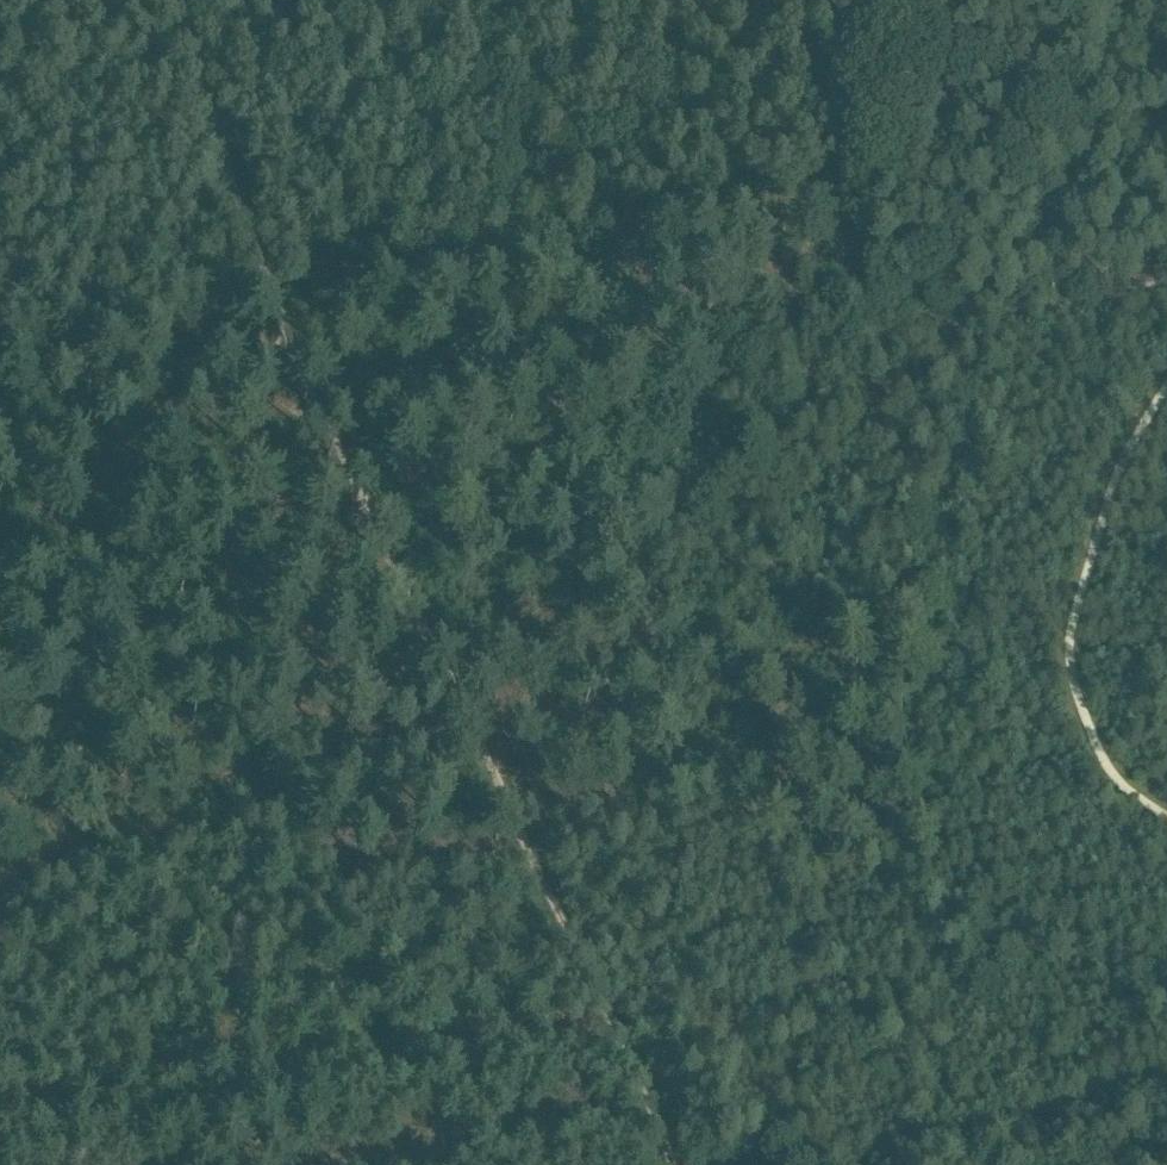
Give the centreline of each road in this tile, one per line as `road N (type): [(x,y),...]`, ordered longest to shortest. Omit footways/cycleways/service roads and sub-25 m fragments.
road 1 (track): [(674,1164),(361,503)]
road 2 (track): [(361,503),(273,306),(171,0)]

